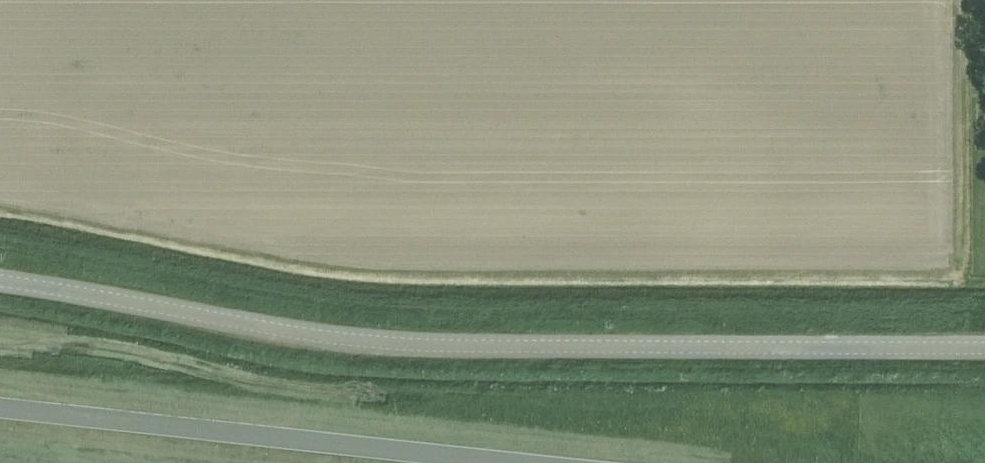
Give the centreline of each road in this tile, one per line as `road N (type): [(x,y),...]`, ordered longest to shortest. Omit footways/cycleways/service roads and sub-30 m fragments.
road 1 (unclassified): [(984,349),(393,345),(0,282)]
road 2 (unclassified): [(511,462),(0,407)]

